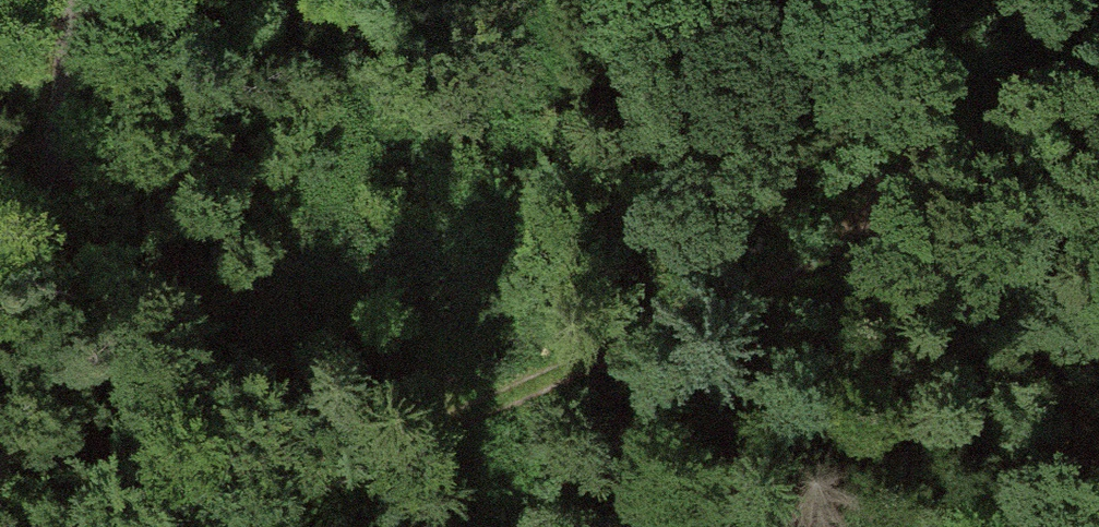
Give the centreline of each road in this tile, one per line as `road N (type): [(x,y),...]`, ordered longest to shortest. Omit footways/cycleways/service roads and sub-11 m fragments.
road 1 (track): [(230,526),(785,267),(1098,45)]
road 2 (unclassified): [(81,0),(21,325),(0,370)]
road 3 (track): [(785,267),(1098,327)]

